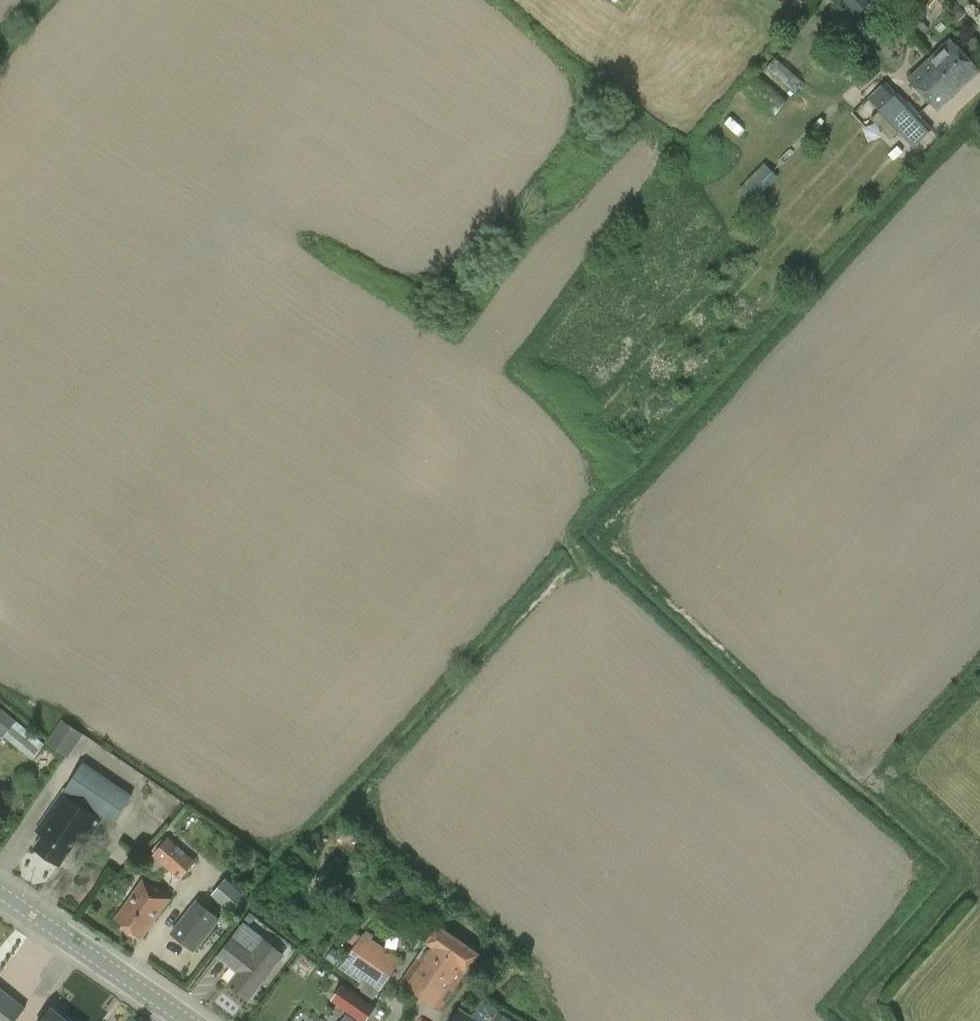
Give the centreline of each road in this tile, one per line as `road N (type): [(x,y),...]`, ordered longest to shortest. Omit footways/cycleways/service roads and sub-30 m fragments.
road 1 (unclassified): [(187,1020),(0,893)]

